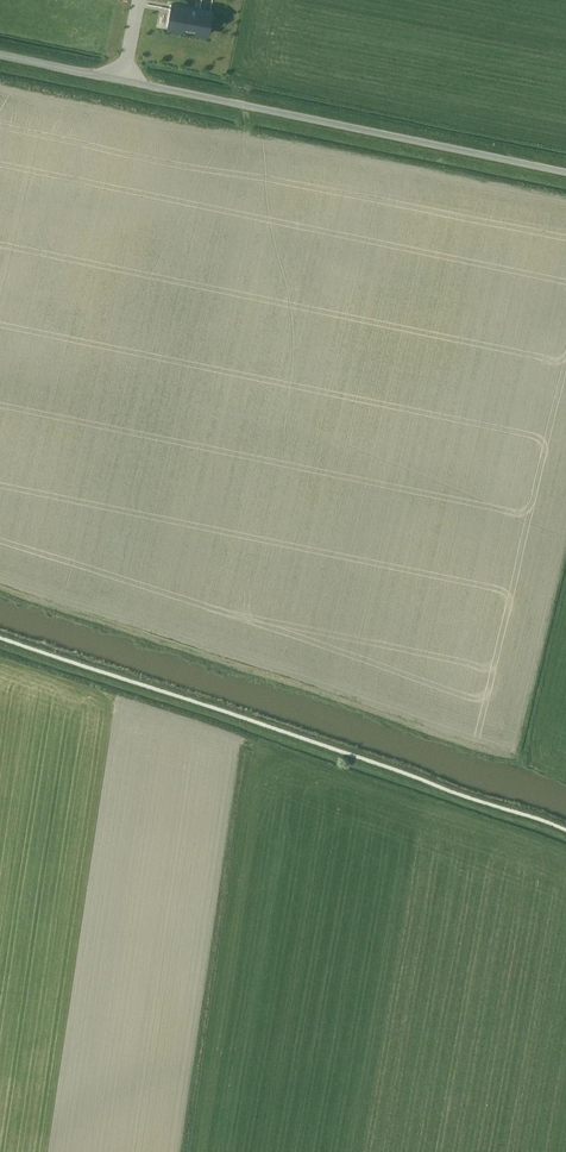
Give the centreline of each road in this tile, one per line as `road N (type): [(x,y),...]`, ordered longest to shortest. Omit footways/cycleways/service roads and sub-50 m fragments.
road 1 (unclassified): [(565,172),(0,54)]

